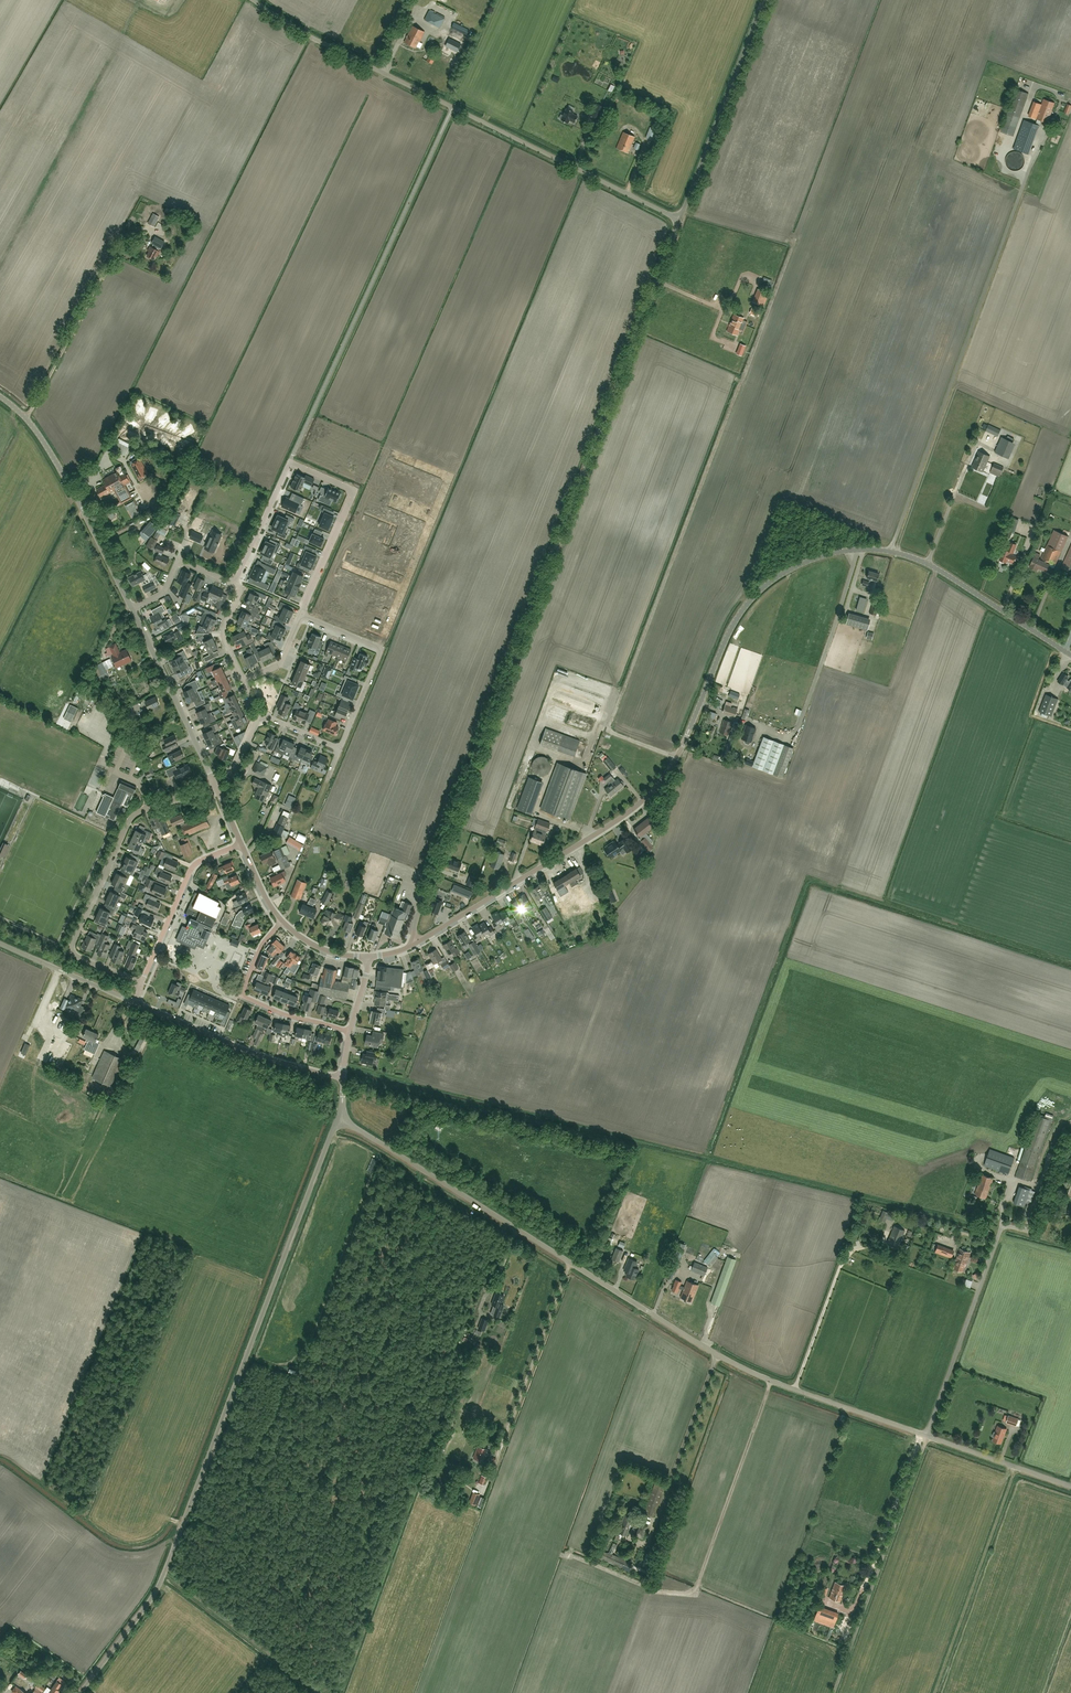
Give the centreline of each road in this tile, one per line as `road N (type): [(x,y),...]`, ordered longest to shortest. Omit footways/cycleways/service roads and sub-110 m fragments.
road 1 (tertiary): [(417,942),(642,801),(677,756),(738,616),(766,585),(804,562),(858,549),(907,556),(1070,651)]
road 2 (unclassified): [(1070,1487),(722,1357),(338,1116)]
road 3 (unclassified): [(81,1692),(160,1581),(338,1116)]
road 4 (unclassified): [(496,698),(679,219)]
road 5 (unclassified): [(679,219),(280,22),(252,0)]
road 6 (unclassified): [(144,986),(76,956),(73,944),(131,816),(214,784)]
road 7 (track): [(771,1381),(692,1594),(646,1588)]
road 8 (residential): [(417,942),(416,917),(496,698)]
road 9 (tertiary): [(132,608),(66,480),(26,418),(0,396)]
road 10 (unclassified): [(679,219),(763,0)]
road 11 (residential): [(342,1078),(264,1057),(136,1003)]
road 12 (residential): [(302,615),(354,490),(290,462)]
road 13 (unclassified): [(302,615),(382,648),(340,749)]
road 14 (unclassified): [(282,922),(261,945),(246,997),(350,1031)]
road 15 (tertiary): [(214,784),(132,608)]
road 16 (residential): [(144,986),(196,865),(241,844)]
road 17 (unclassified): [(136,1003),(0,943)]
road 18 (unclassified): [(233,584),(290,462)]
road 19 (unclassified): [(233,584),(178,559),(163,593),(132,608)]

